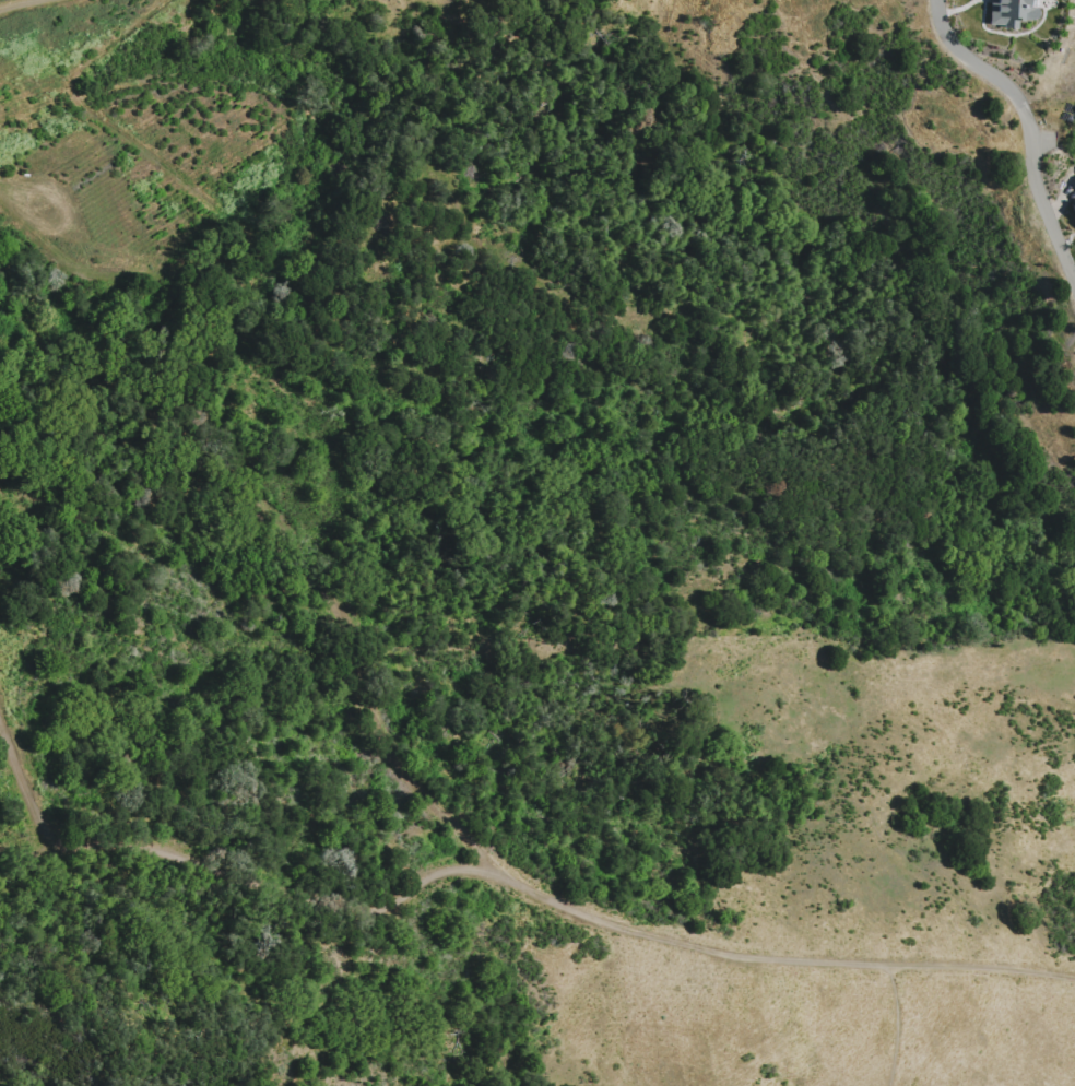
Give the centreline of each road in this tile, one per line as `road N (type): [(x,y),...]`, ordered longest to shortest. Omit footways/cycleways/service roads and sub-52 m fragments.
road 1 (track): [(888,963),(680,939),(523,892),(489,866),(448,860),(361,897),(231,872),(123,837),(75,846),(46,836),(0,739)]
road 2 (residential): [(1074,283),(1035,186),(1028,118),(1003,82),(948,40),(936,0)]
road 3 (track): [(1074,982),(888,963)]

